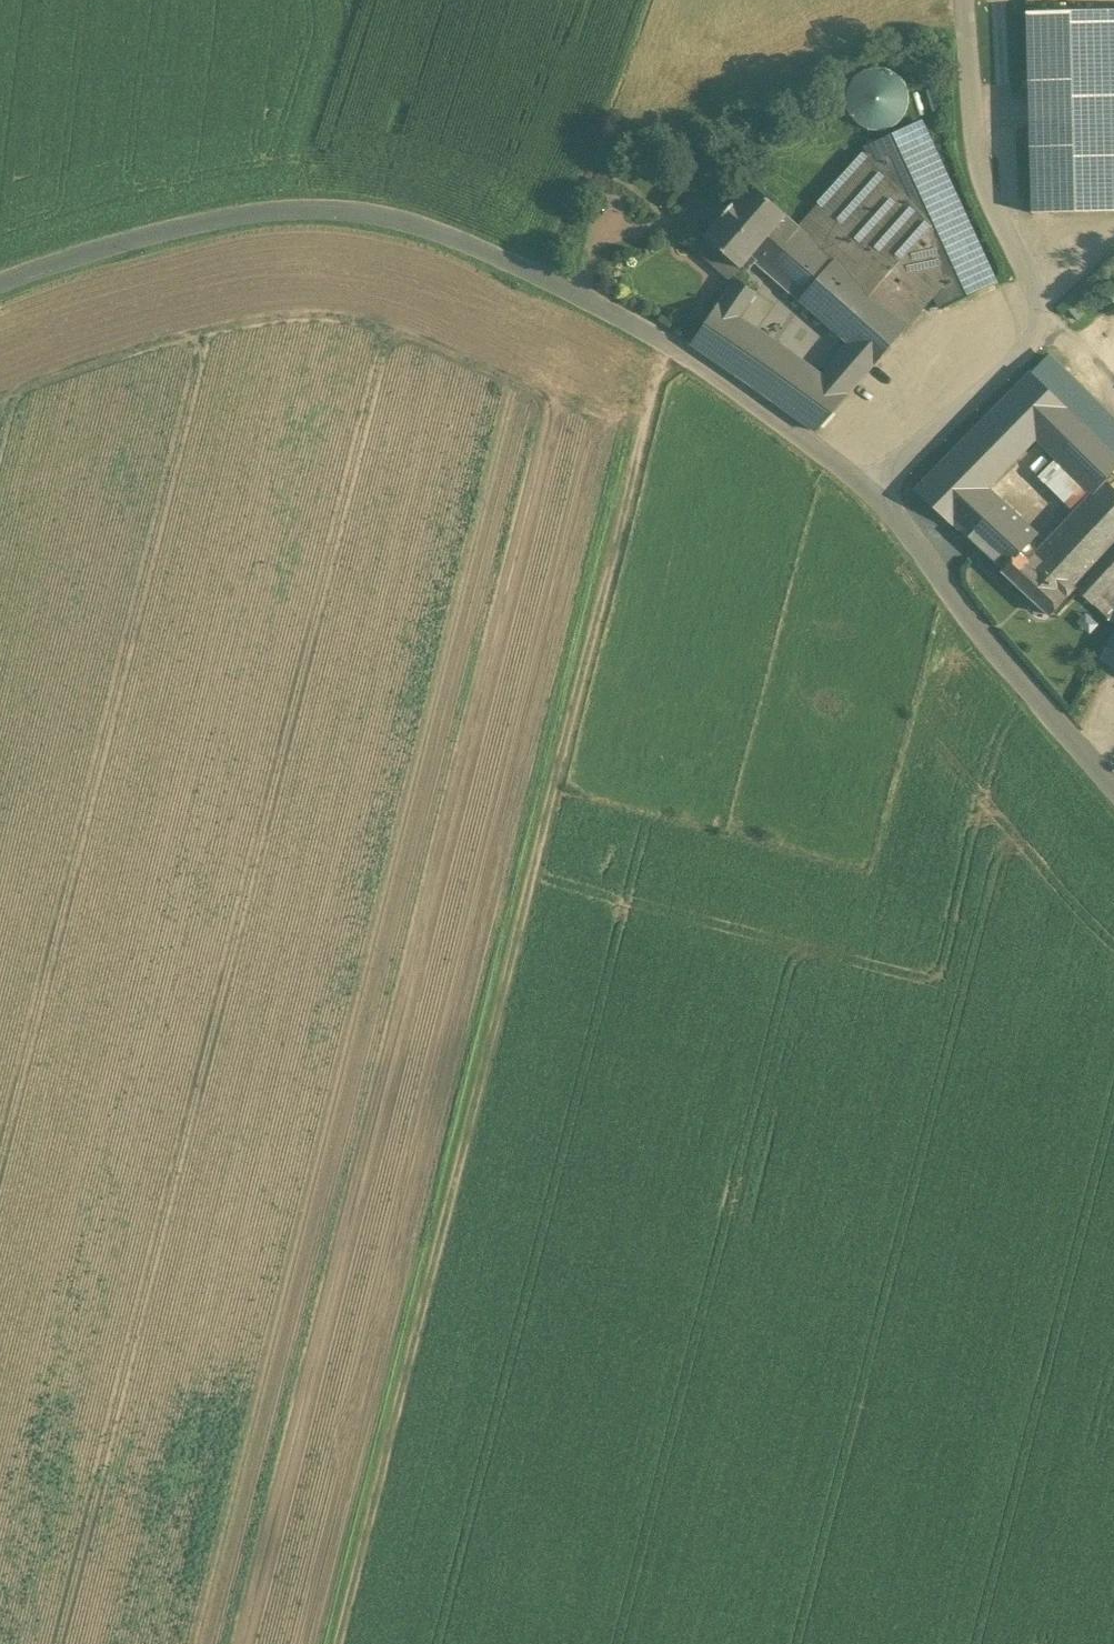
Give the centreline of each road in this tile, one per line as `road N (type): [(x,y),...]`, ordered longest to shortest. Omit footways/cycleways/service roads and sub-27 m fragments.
road 1 (track): [(341,1643),(668,346)]
road 2 (residential): [(883,498),(600,301),(400,219),(316,210),(229,218),(91,252),(0,284)]
road 3 (residential): [(883,498),(1033,353),(1042,331),(1037,300),(986,198),(962,0)]
road 4 (residential): [(1113,785),(883,498)]

